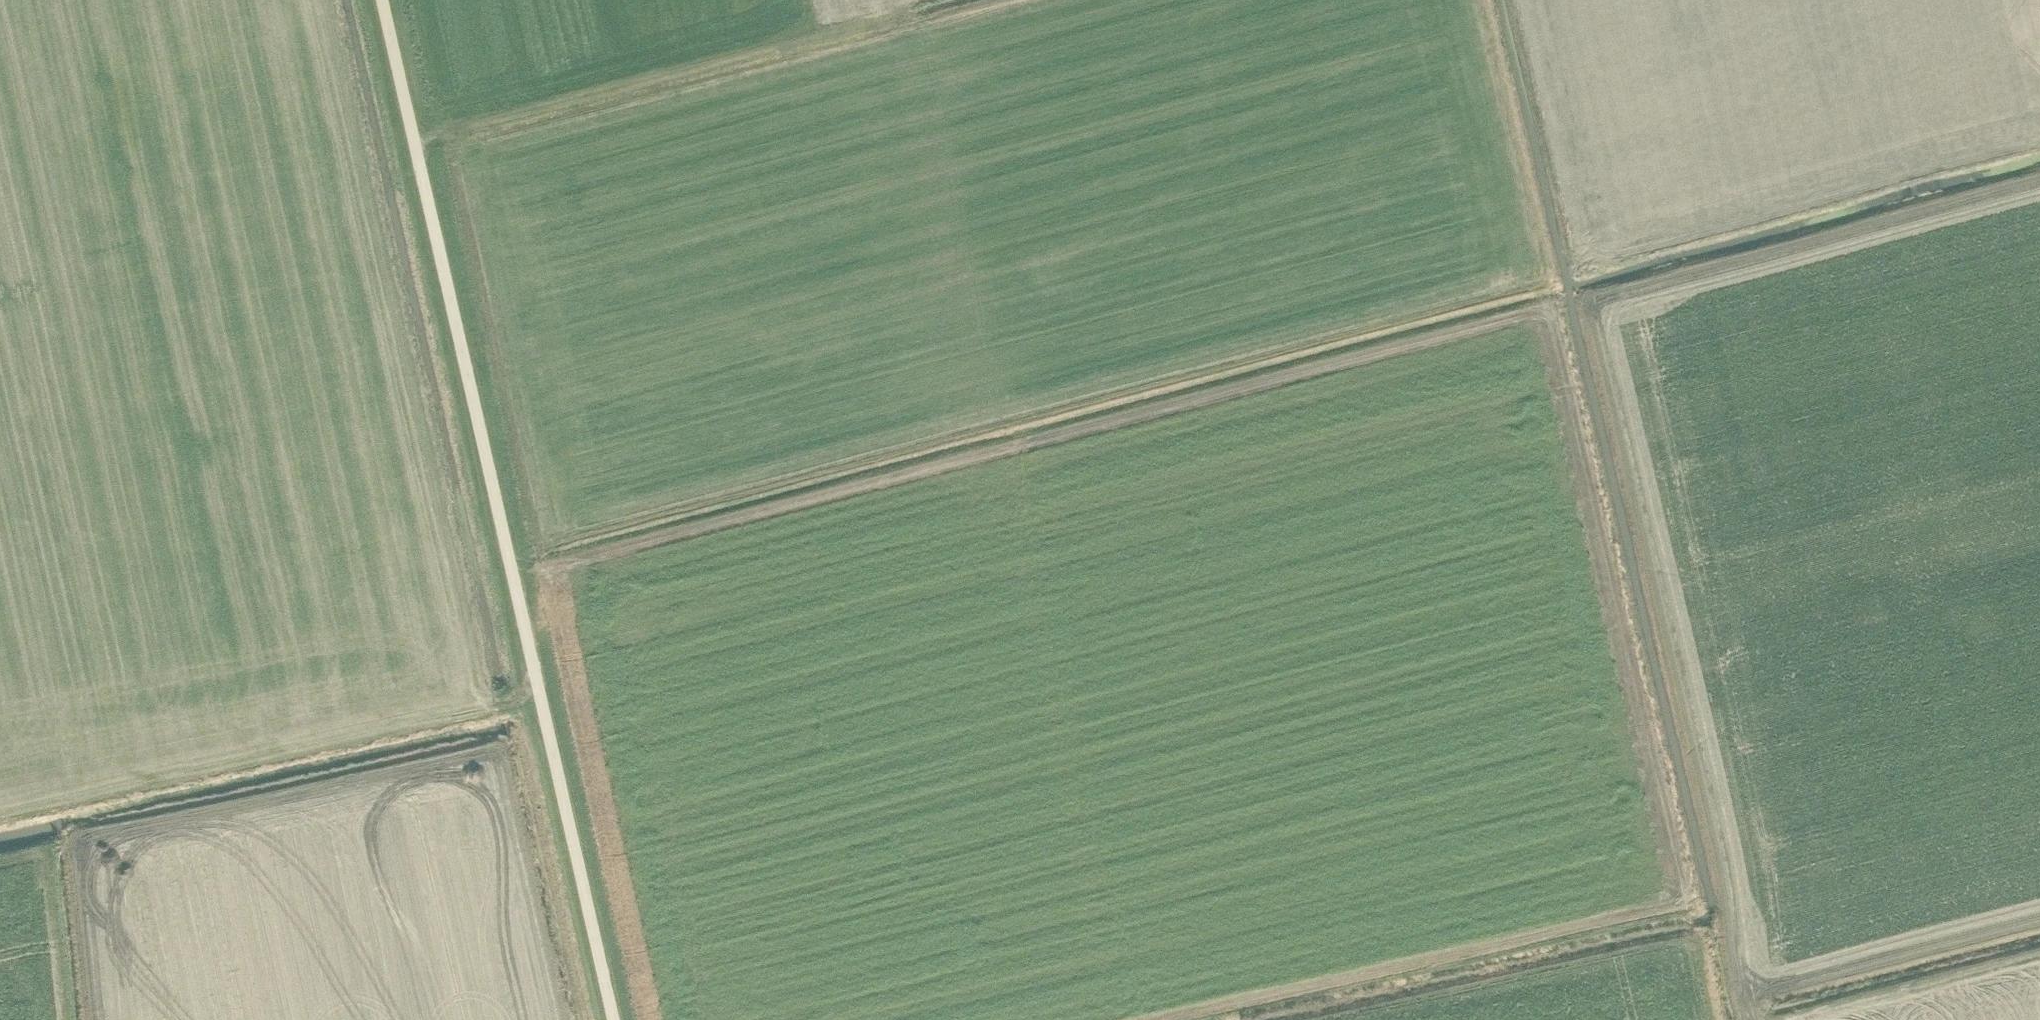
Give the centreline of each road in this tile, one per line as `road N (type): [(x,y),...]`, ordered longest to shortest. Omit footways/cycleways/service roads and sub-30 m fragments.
road 1 (unclassified): [(613,1019),(383,0)]

